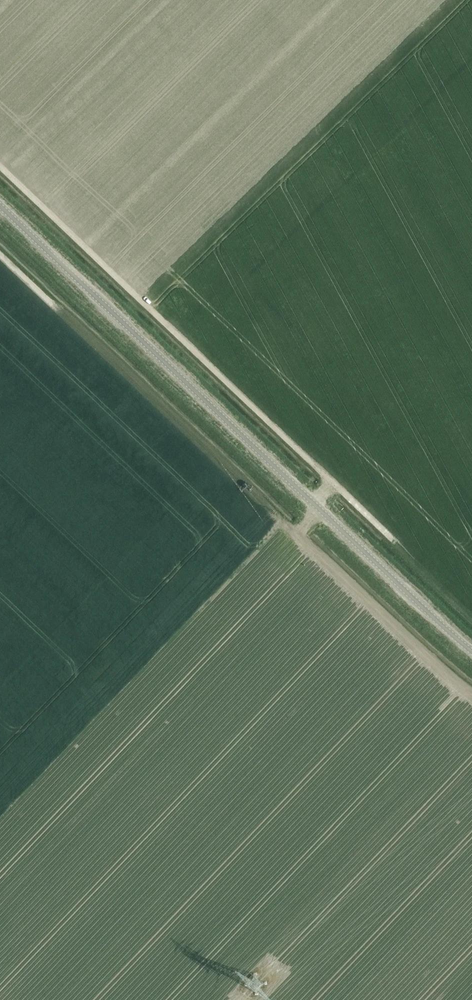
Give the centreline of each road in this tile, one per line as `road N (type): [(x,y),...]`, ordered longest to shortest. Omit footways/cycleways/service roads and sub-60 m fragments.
road 1 (unclassified): [(471,638),(0,195)]

